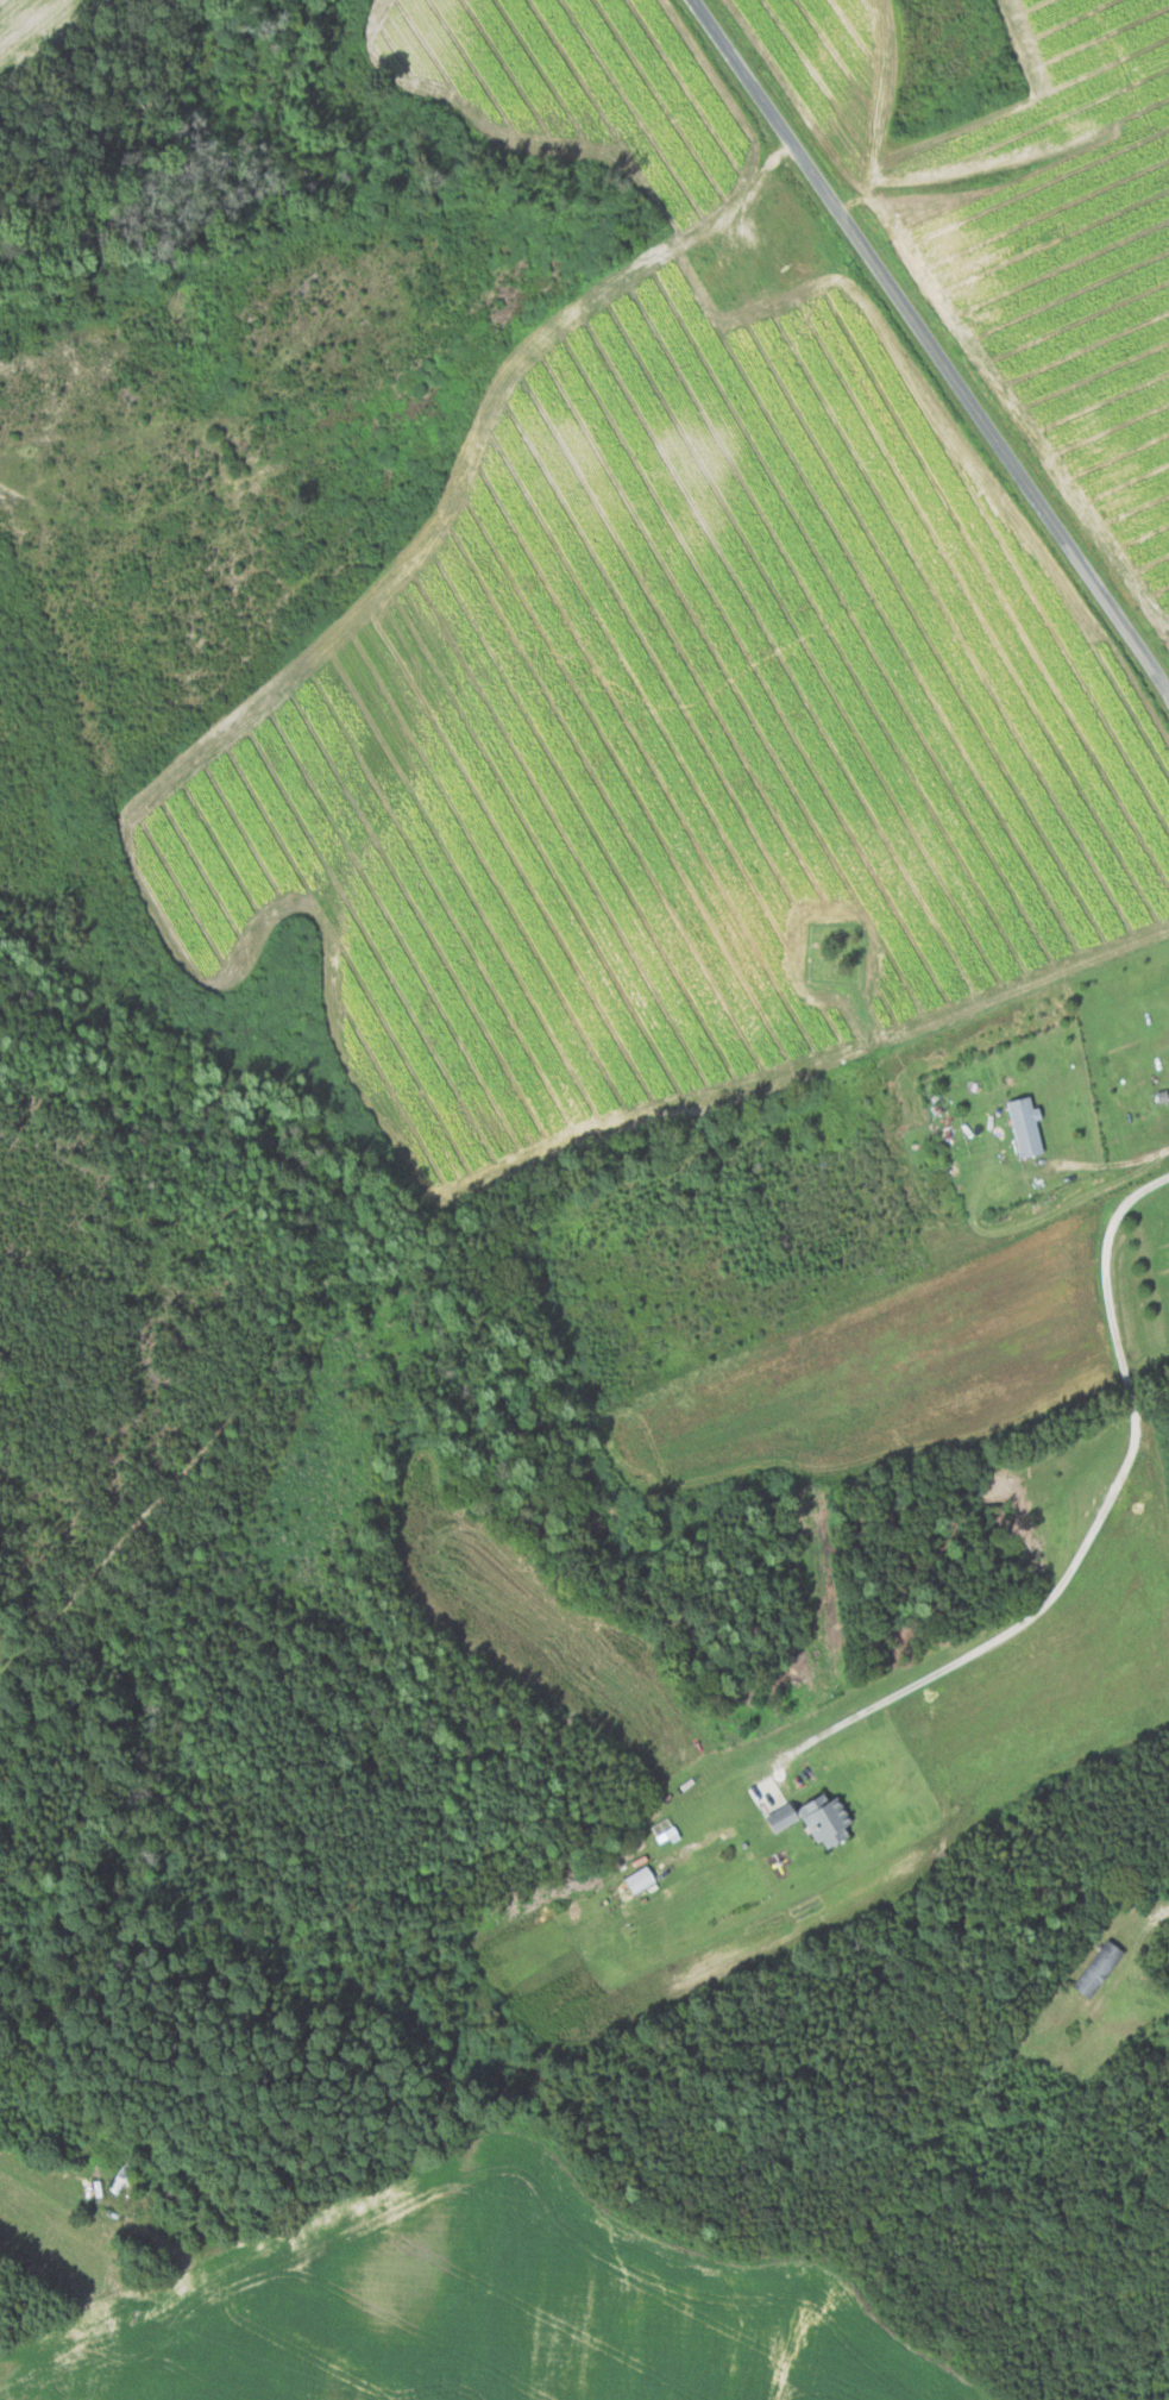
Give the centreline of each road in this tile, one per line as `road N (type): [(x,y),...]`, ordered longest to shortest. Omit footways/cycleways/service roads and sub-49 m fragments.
road 1 (residential): [(1168,694),(692,0)]

